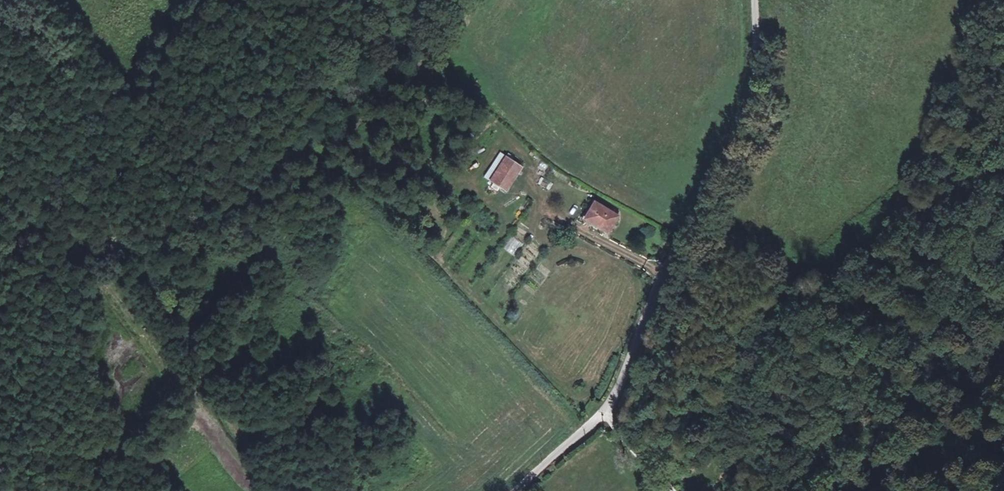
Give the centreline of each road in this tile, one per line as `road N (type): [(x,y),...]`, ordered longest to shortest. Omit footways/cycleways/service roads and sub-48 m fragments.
road 1 (unclassified): [(515,490),(604,414),(687,227),(741,138),(755,64),(756,0)]
road 2 (track): [(666,273),(556,215),(544,200)]

